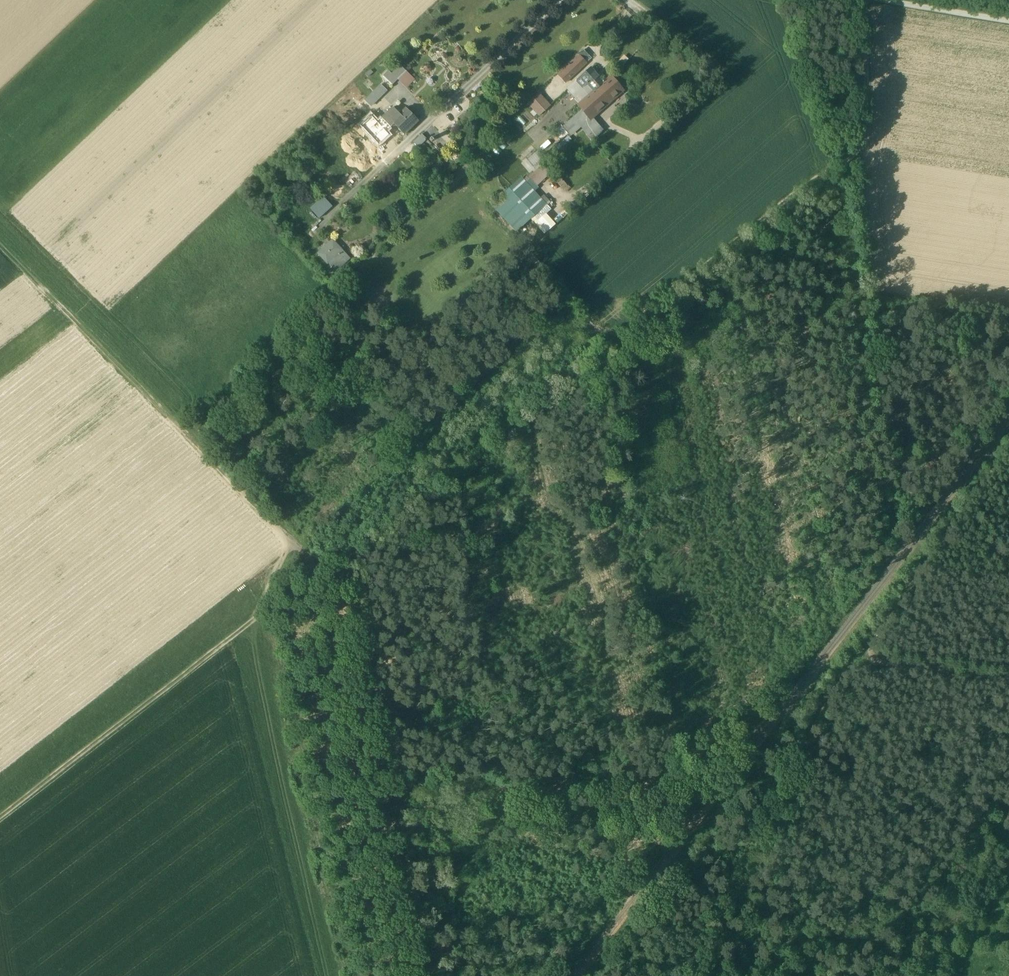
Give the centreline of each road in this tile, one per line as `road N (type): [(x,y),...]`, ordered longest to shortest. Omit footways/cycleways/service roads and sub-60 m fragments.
road 1 (track): [(325,566),(856,151),(864,132),(863,0)]
road 2 (track): [(325,566),(0,252)]
road 3 (track): [(0,818),(325,566)]
road 4 (track): [(338,975),(257,619)]
road 5 (track): [(1008,467),(862,664)]
road 6 (track): [(862,664),(1008,685)]
road 7 (track): [(888,0),(1008,19)]

